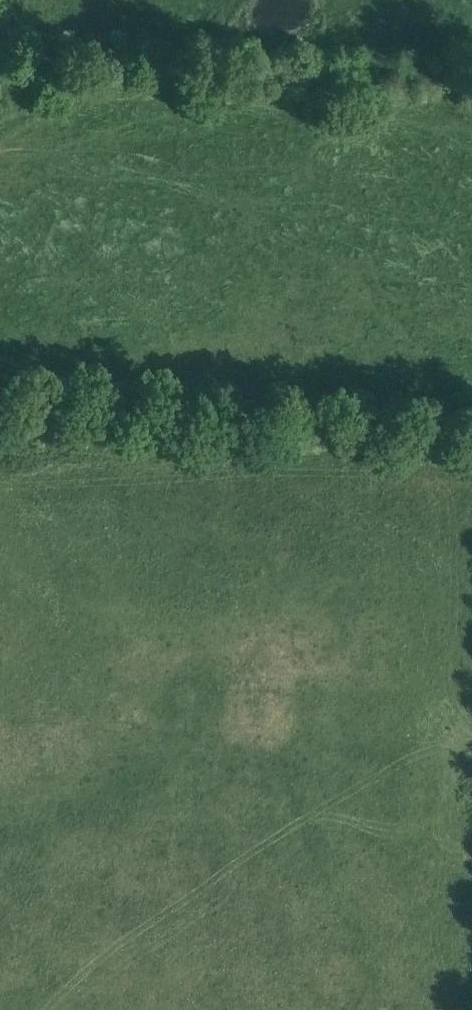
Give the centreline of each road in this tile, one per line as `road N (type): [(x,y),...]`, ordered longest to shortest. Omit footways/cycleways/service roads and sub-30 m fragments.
road 1 (track): [(0,401),(471,431)]

